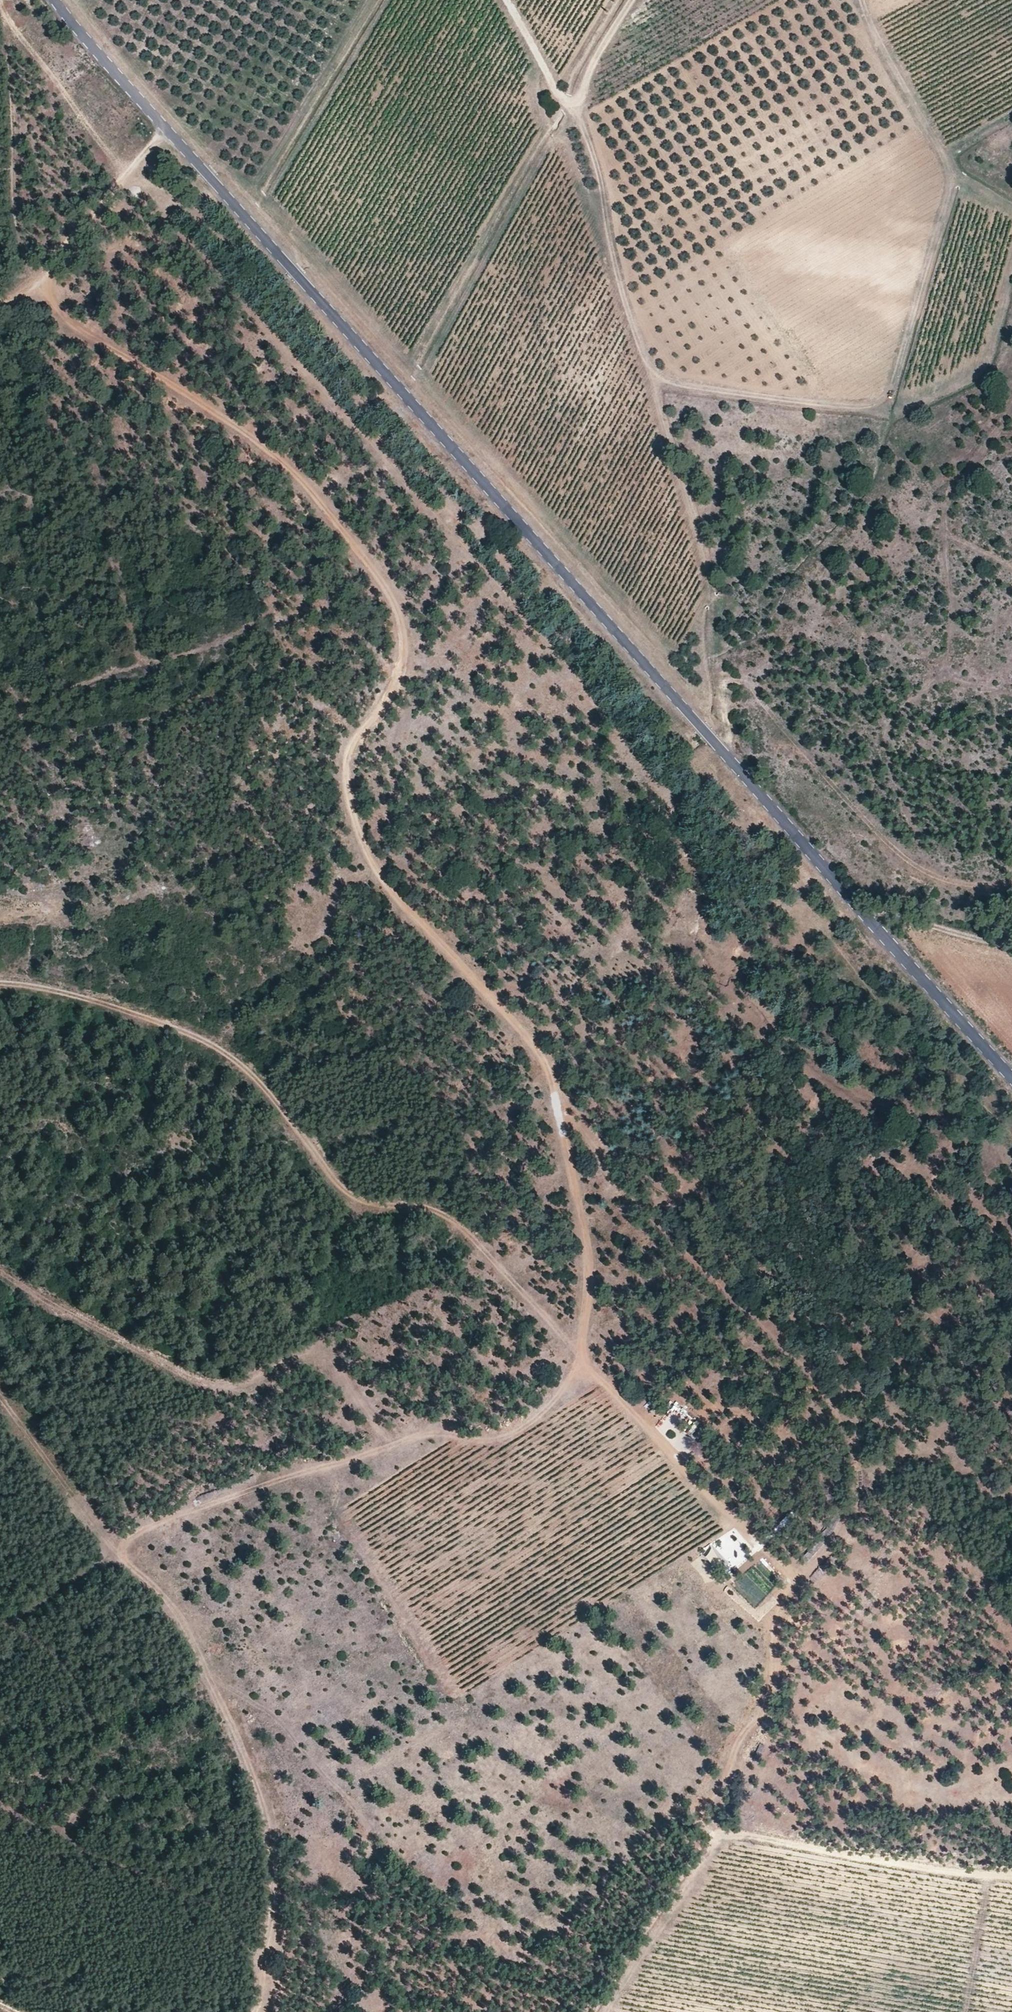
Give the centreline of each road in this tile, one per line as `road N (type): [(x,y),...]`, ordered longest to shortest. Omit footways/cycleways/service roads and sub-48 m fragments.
road 1 (tertiary): [(56,0),(161,155),(1011,1095)]
road 2 (track): [(504,0),(545,76),(566,101),(577,103),(629,0)]

